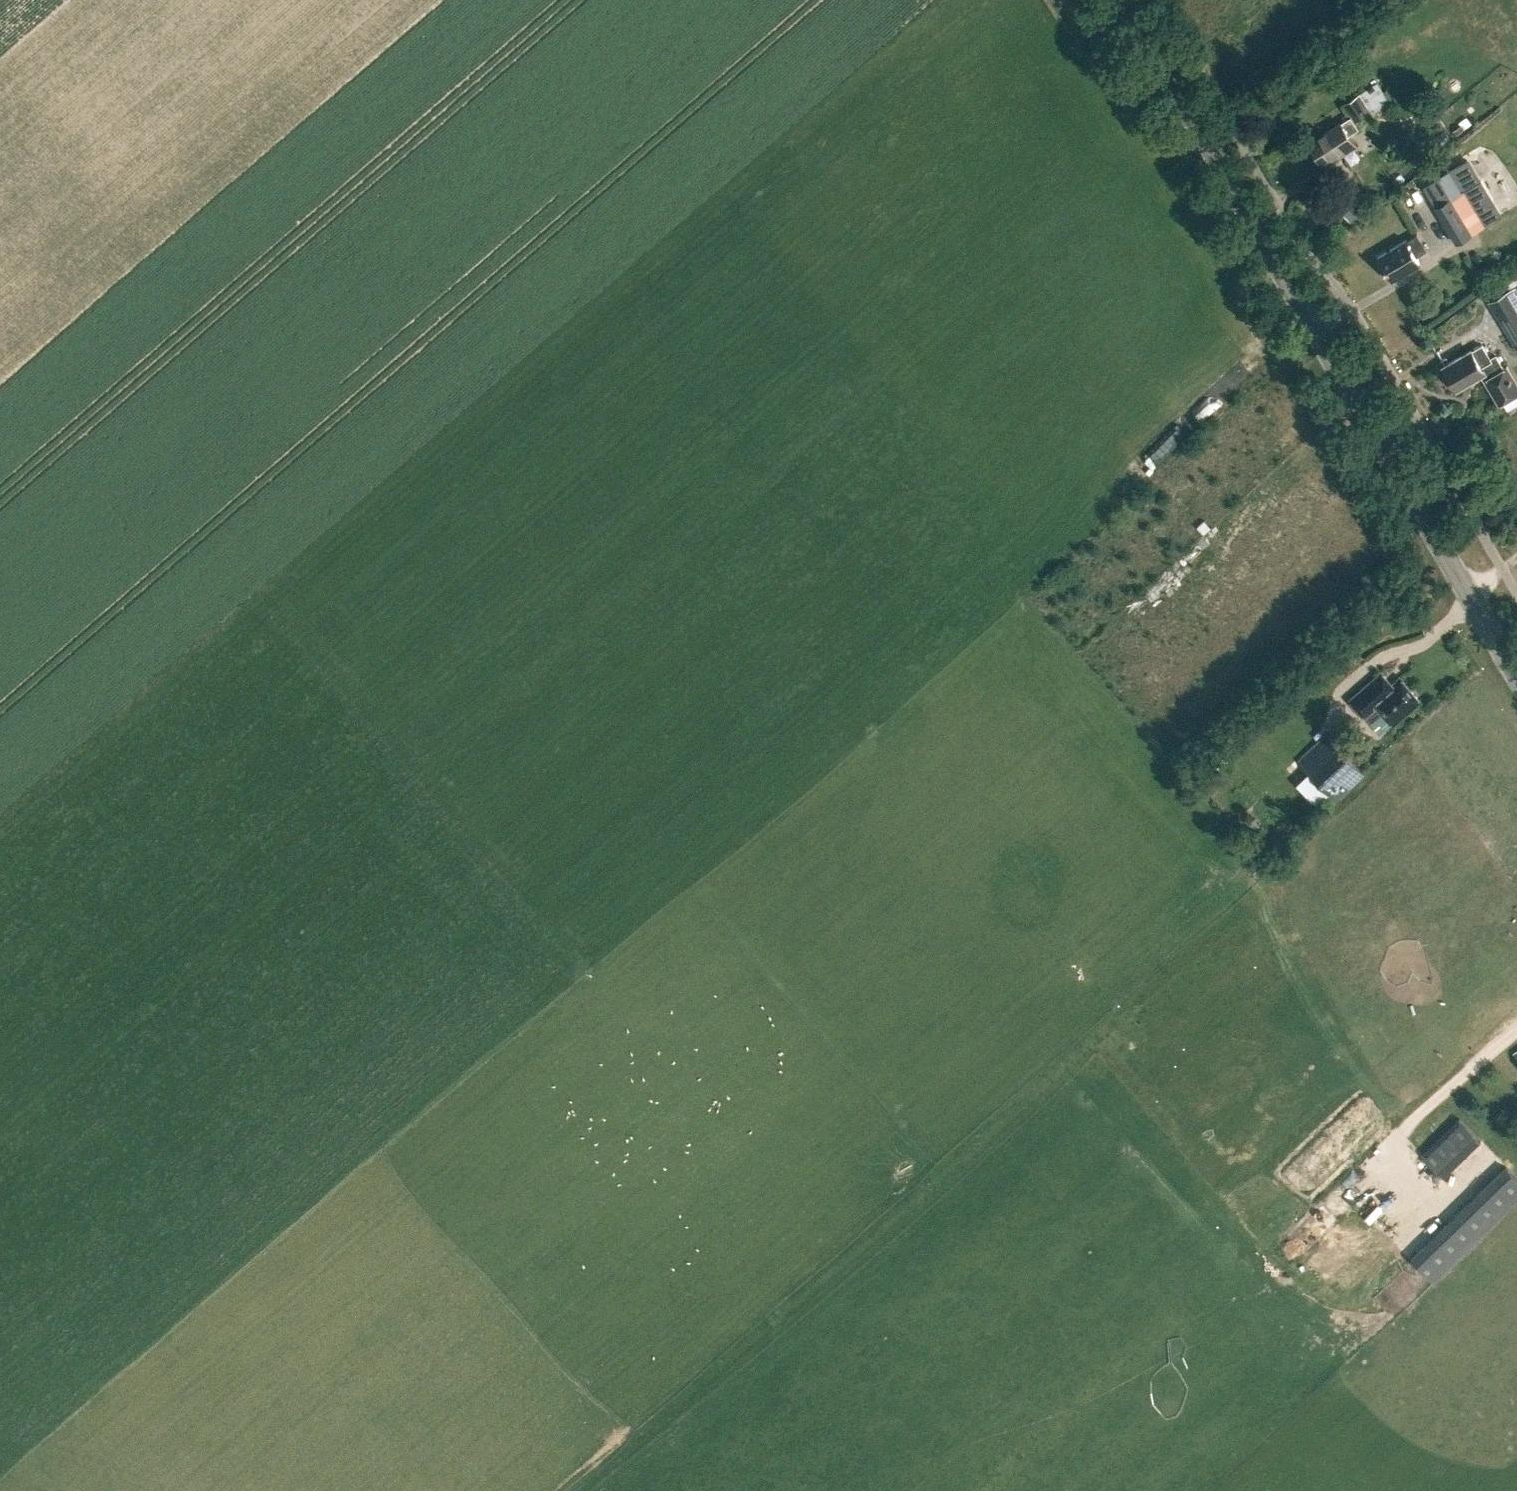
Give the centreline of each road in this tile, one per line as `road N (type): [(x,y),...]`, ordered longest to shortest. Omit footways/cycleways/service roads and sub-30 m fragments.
road 1 (tertiary): [(1516,674),(1128,0)]

